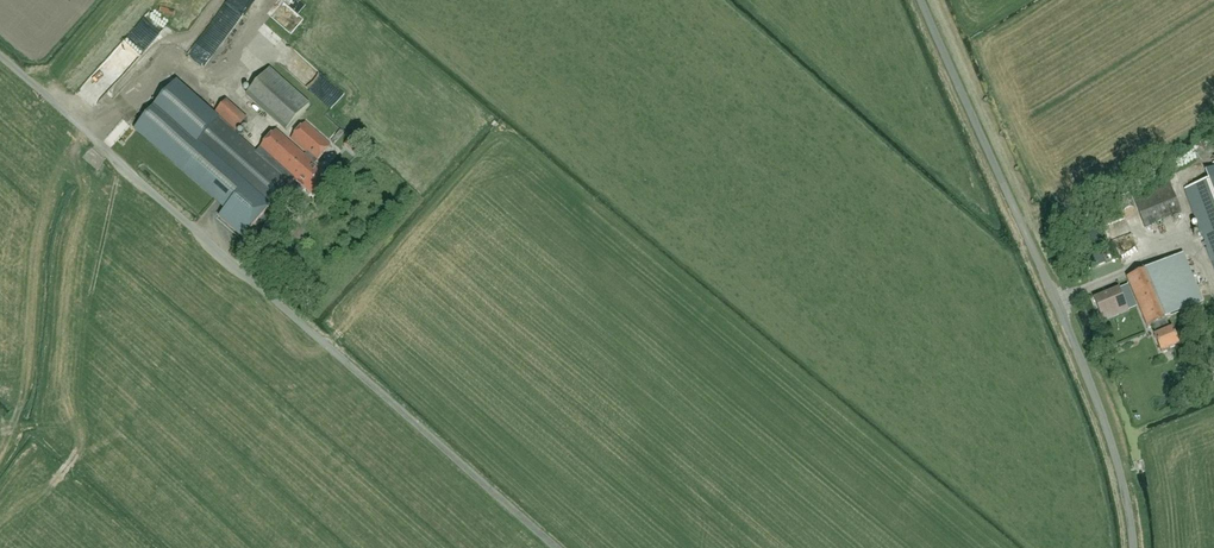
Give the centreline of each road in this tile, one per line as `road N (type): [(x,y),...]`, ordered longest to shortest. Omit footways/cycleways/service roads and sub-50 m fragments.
road 1 (unclassified): [(554,547),(0,56)]
road 2 (unclassified): [(1131,547),(1107,424),(913,0)]

